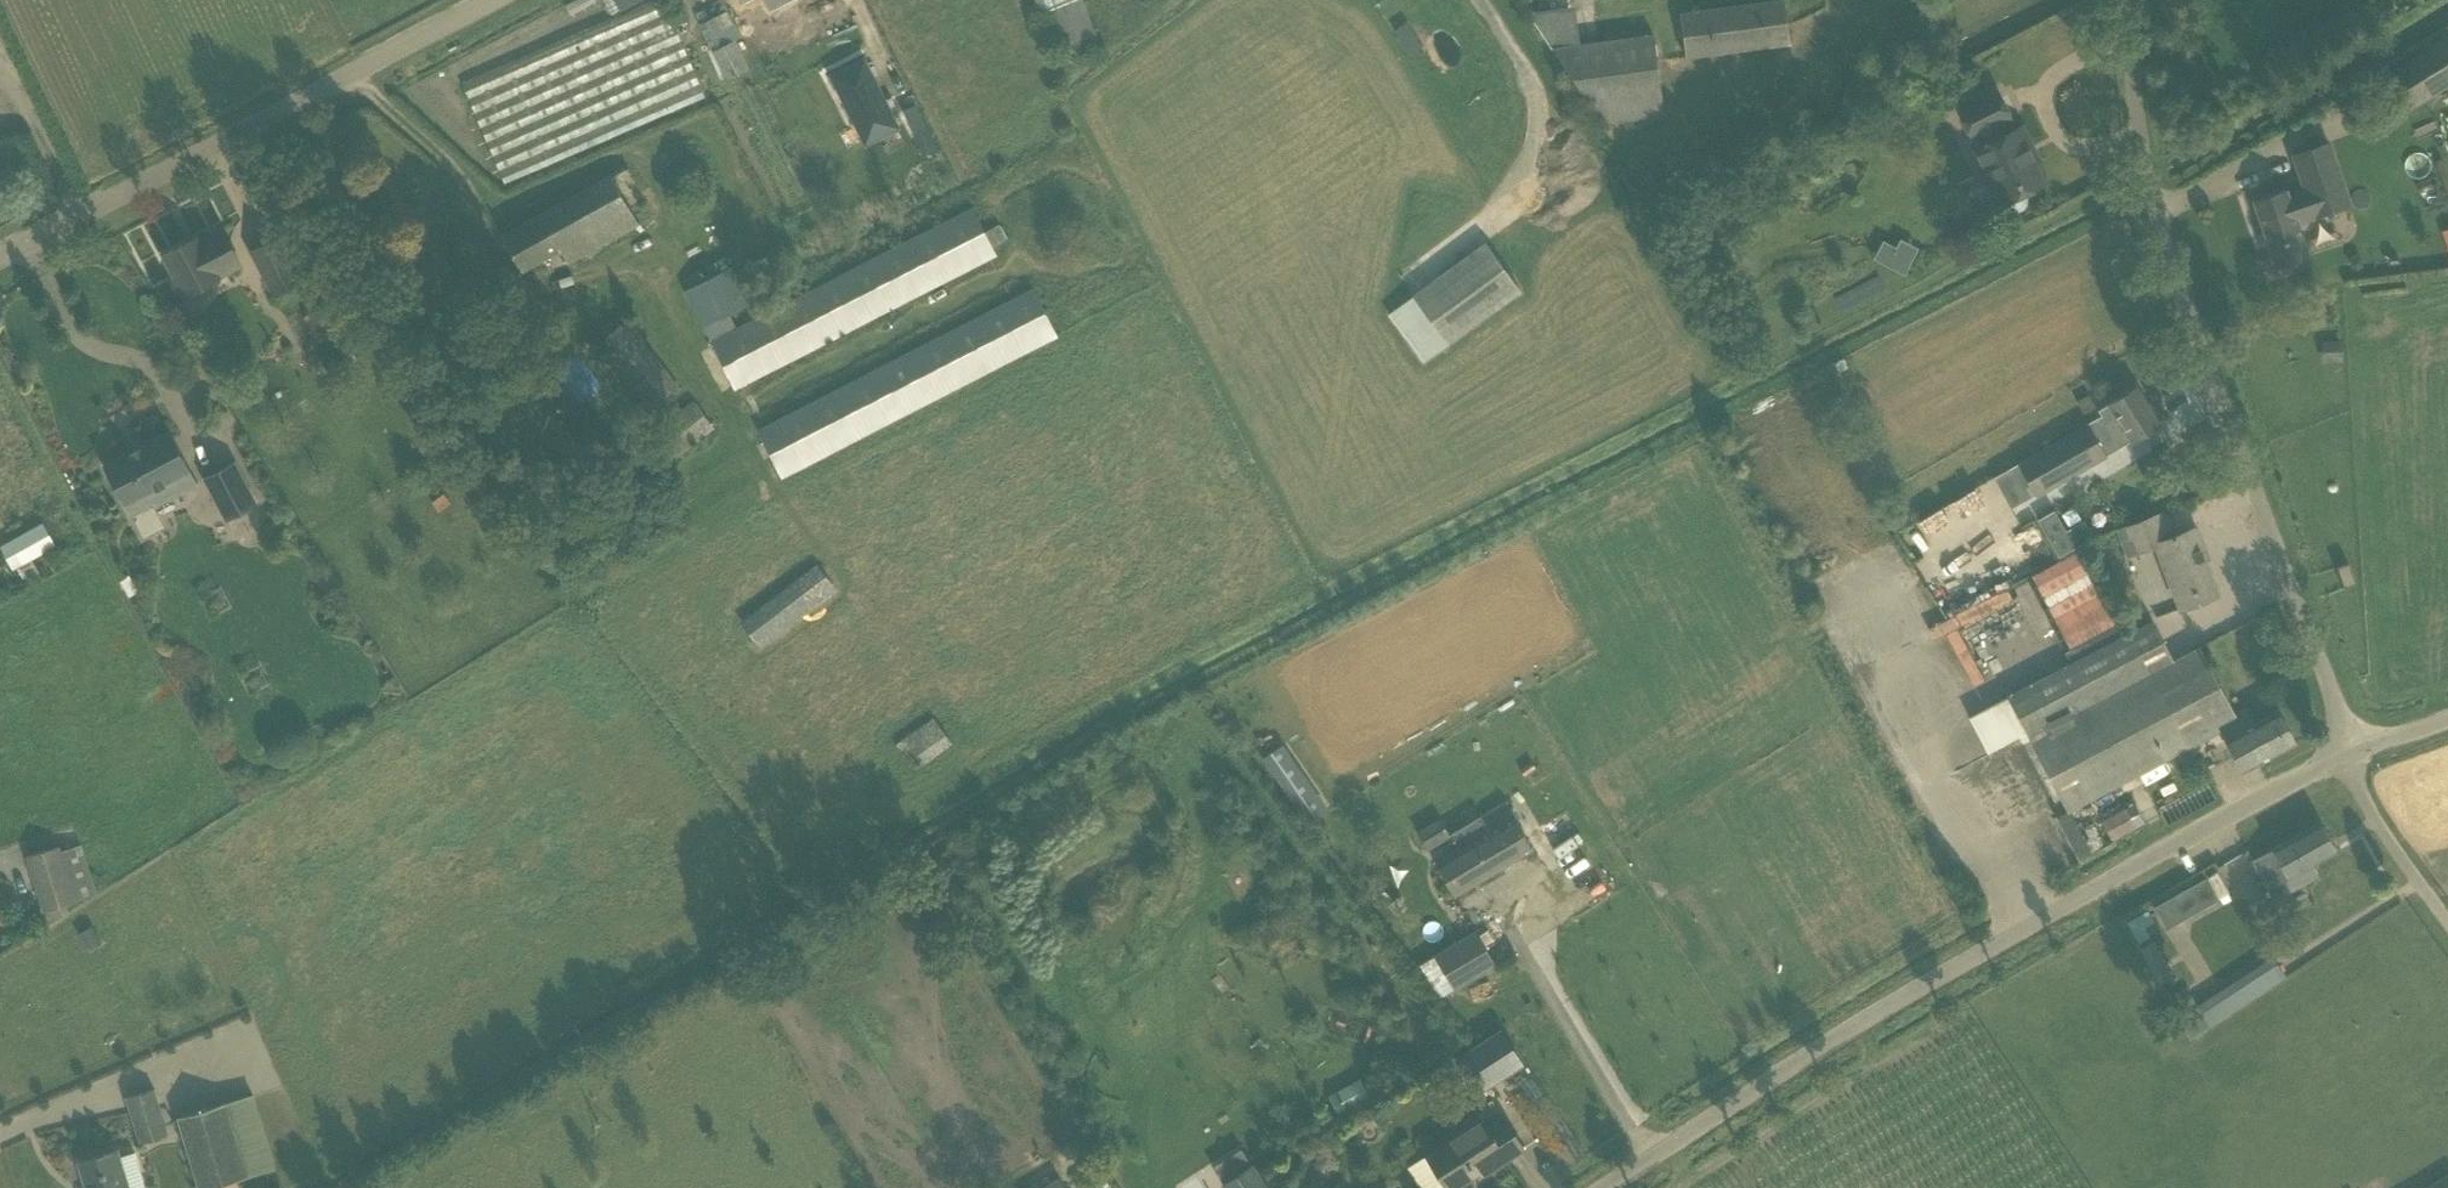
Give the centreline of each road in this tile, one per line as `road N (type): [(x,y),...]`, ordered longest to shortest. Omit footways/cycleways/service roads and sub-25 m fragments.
road 1 (unclassified): [(1628,1187),(1964,962),(2347,754)]
road 2 (unclassified): [(2347,754),(2335,704),(2199,345),(2140,153),(2129,0)]
road 3 (unclassified): [(0,261),(501,0)]
road 4 (unclassified): [(2447,923),(2389,843),(2347,754)]

